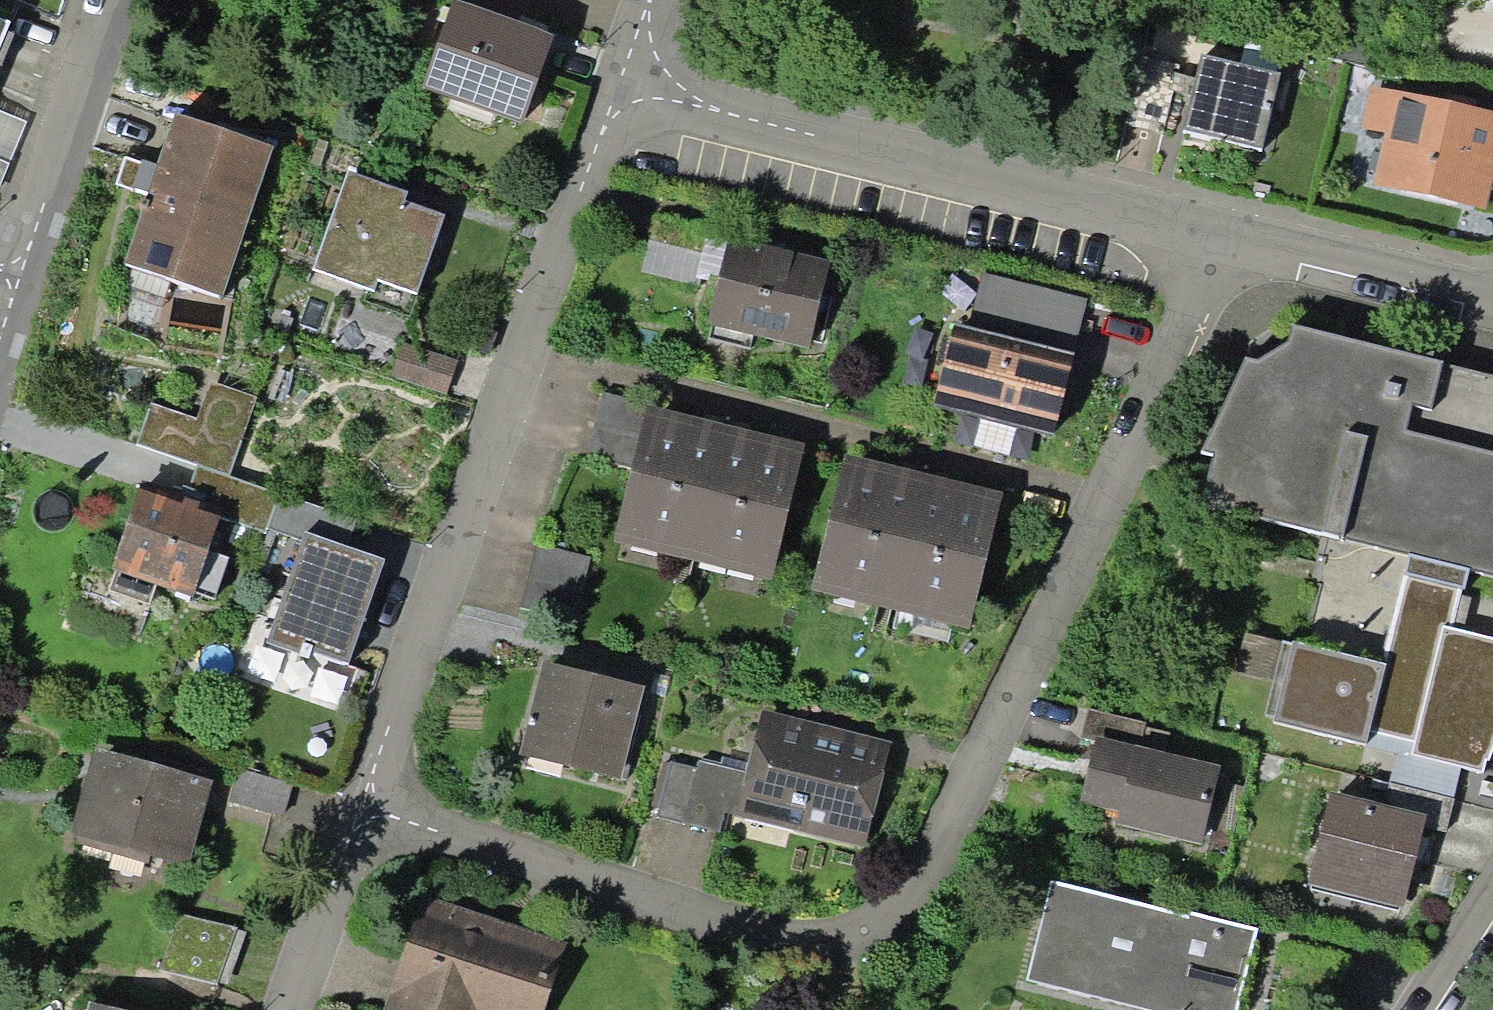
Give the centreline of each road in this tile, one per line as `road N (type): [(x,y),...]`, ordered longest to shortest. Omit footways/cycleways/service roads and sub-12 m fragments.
road 1 (residential): [(371,808),(784,949),(869,927),(927,885),(1212,238)]
road 2 (residential): [(637,71),(371,808)]
road 3 (residential): [(637,71),(1212,238)]
road 4 (residential): [(1212,238),(1492,296)]
road 5 (residential): [(110,0),(19,263)]
road 6 (residential): [(371,808),(295,1009)]
road 7 (residential): [(1423,1009),(1492,898)]

